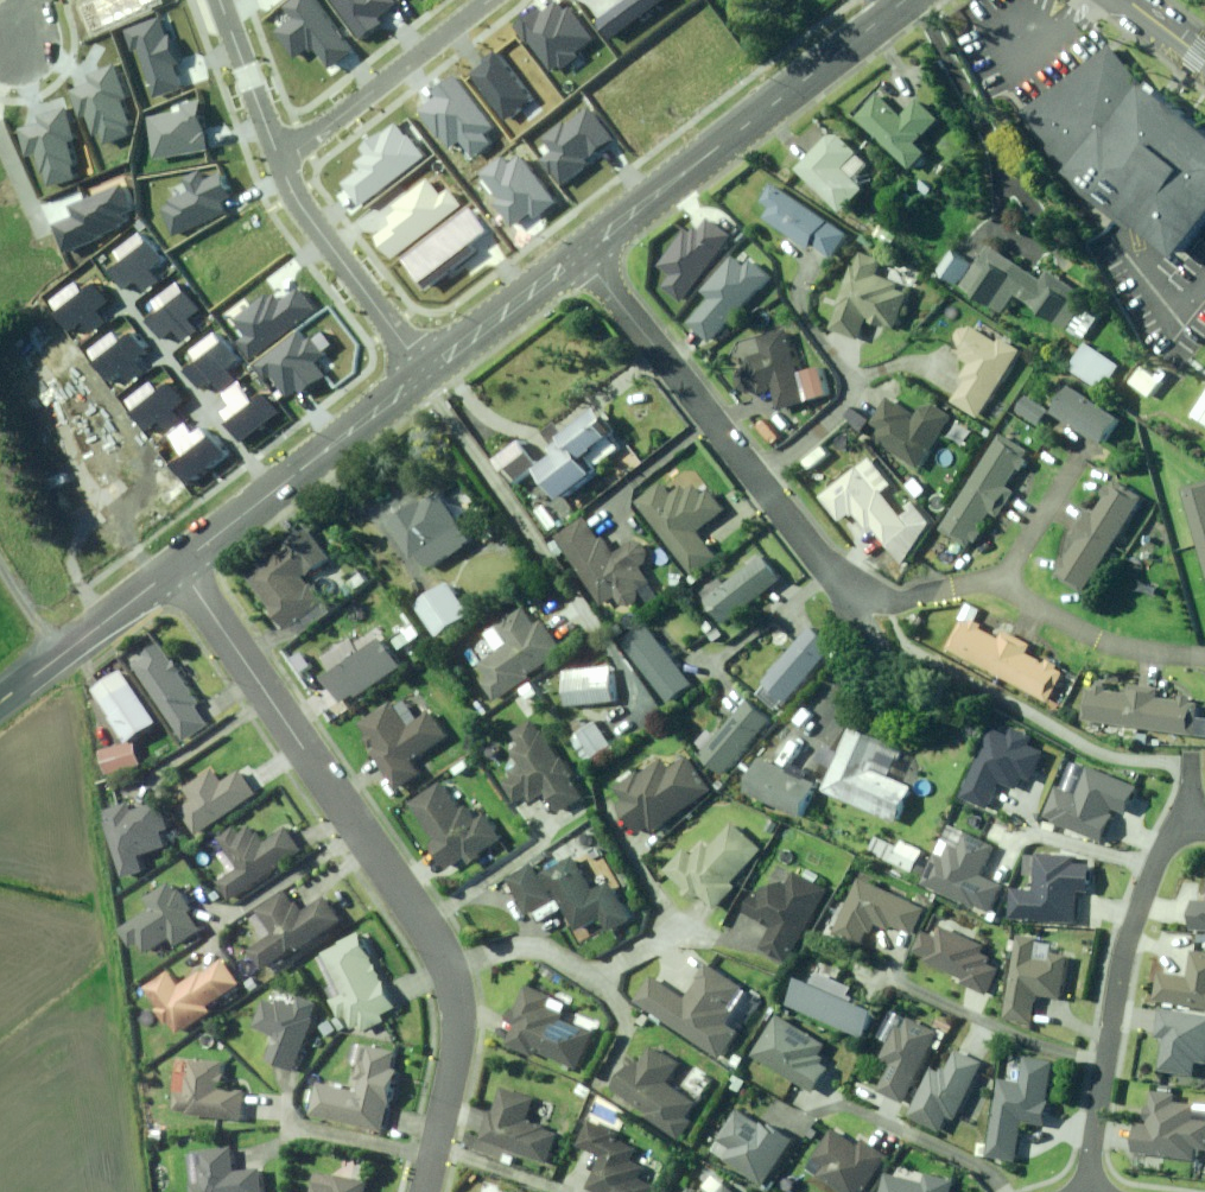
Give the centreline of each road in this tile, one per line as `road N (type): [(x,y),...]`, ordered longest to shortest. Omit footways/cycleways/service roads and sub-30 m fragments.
road 1 (residential): [(424,1191),(457,1031),(448,967),(179,566)]
road 2 (residential): [(940,592),(893,601),(849,586),(817,557),(583,253)]
road 3 (unclassified): [(906,0),(583,253)]
road 4 (residential): [(1190,832),(1145,881),(1120,969),(1086,1191)]
road 5 (unclassified): [(428,374),(179,566)]
road 6 (residential): [(285,171),(493,0)]
road 7 (residential): [(428,374),(299,207),(285,171)]
road 8 (unclassified): [(179,566),(0,703)]
road 9 (residential): [(1204,658),(1099,642),(1001,587)]
road 10 (unclassified): [(583,253),(428,374)]
road 11 (residential): [(285,171),(220,0)]
road 12 (residential): [(1079,465),(1001,587)]

